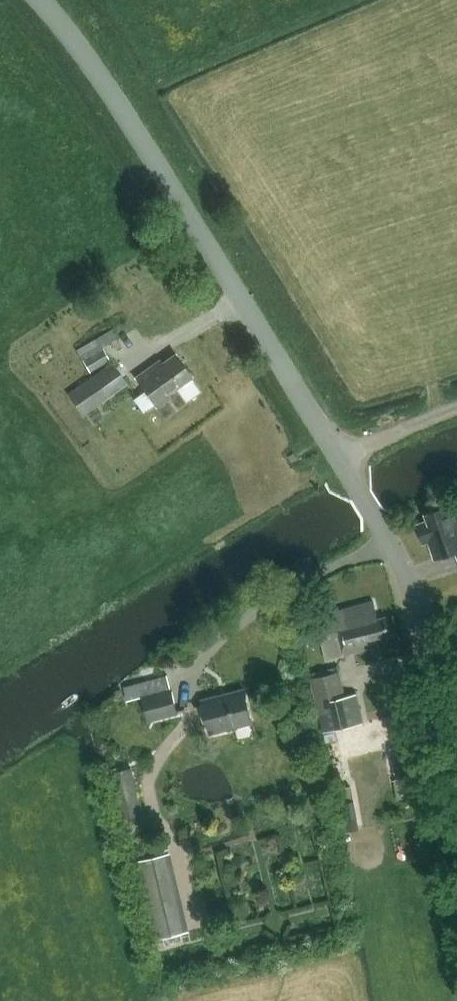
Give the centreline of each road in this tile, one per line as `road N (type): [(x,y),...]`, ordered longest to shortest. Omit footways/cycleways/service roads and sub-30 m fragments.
road 1 (unclassified): [(456,775),(419,618),(379,524),(261,331),(40,0)]
road 2 (track): [(339,454),(456,410)]

